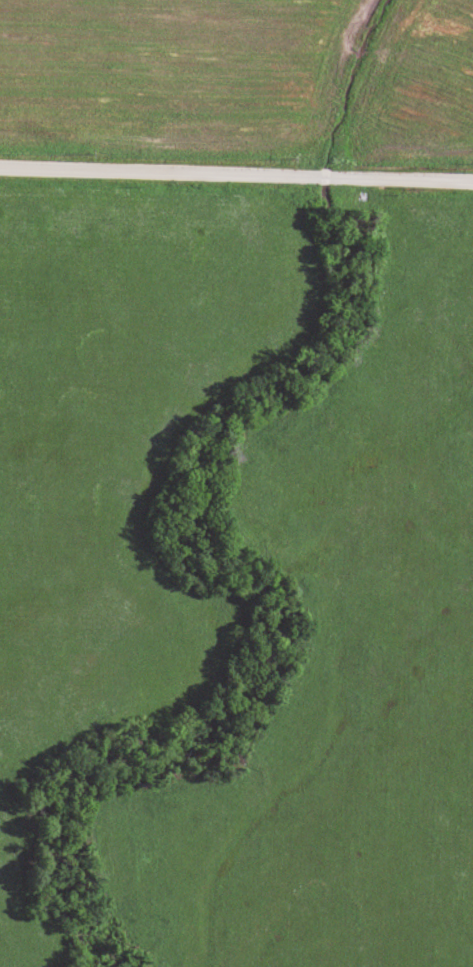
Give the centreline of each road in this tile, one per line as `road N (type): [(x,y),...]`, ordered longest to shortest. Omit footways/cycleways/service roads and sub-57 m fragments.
road 1 (residential): [(472,181),(0,168)]

